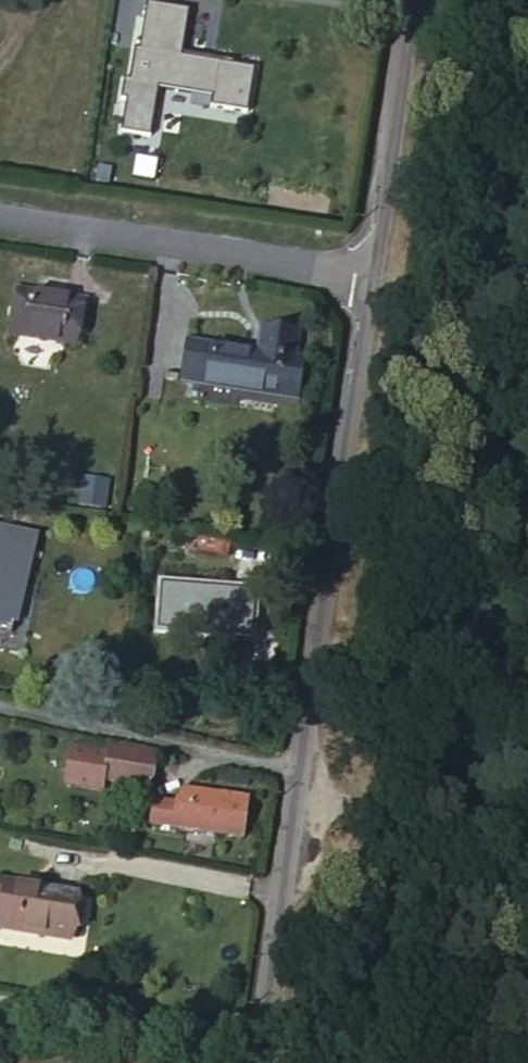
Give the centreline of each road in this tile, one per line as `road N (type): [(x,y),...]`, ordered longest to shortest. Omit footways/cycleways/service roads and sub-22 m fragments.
road 1 (unclassified): [(381,278),(312,776)]
road 2 (residential): [(381,278),(0,219)]
road 3 (residential): [(312,776),(0,710)]
road 4 (unclassified): [(312,776),(269,1062)]
road 5 (unclassified): [(420,0),(381,278)]

